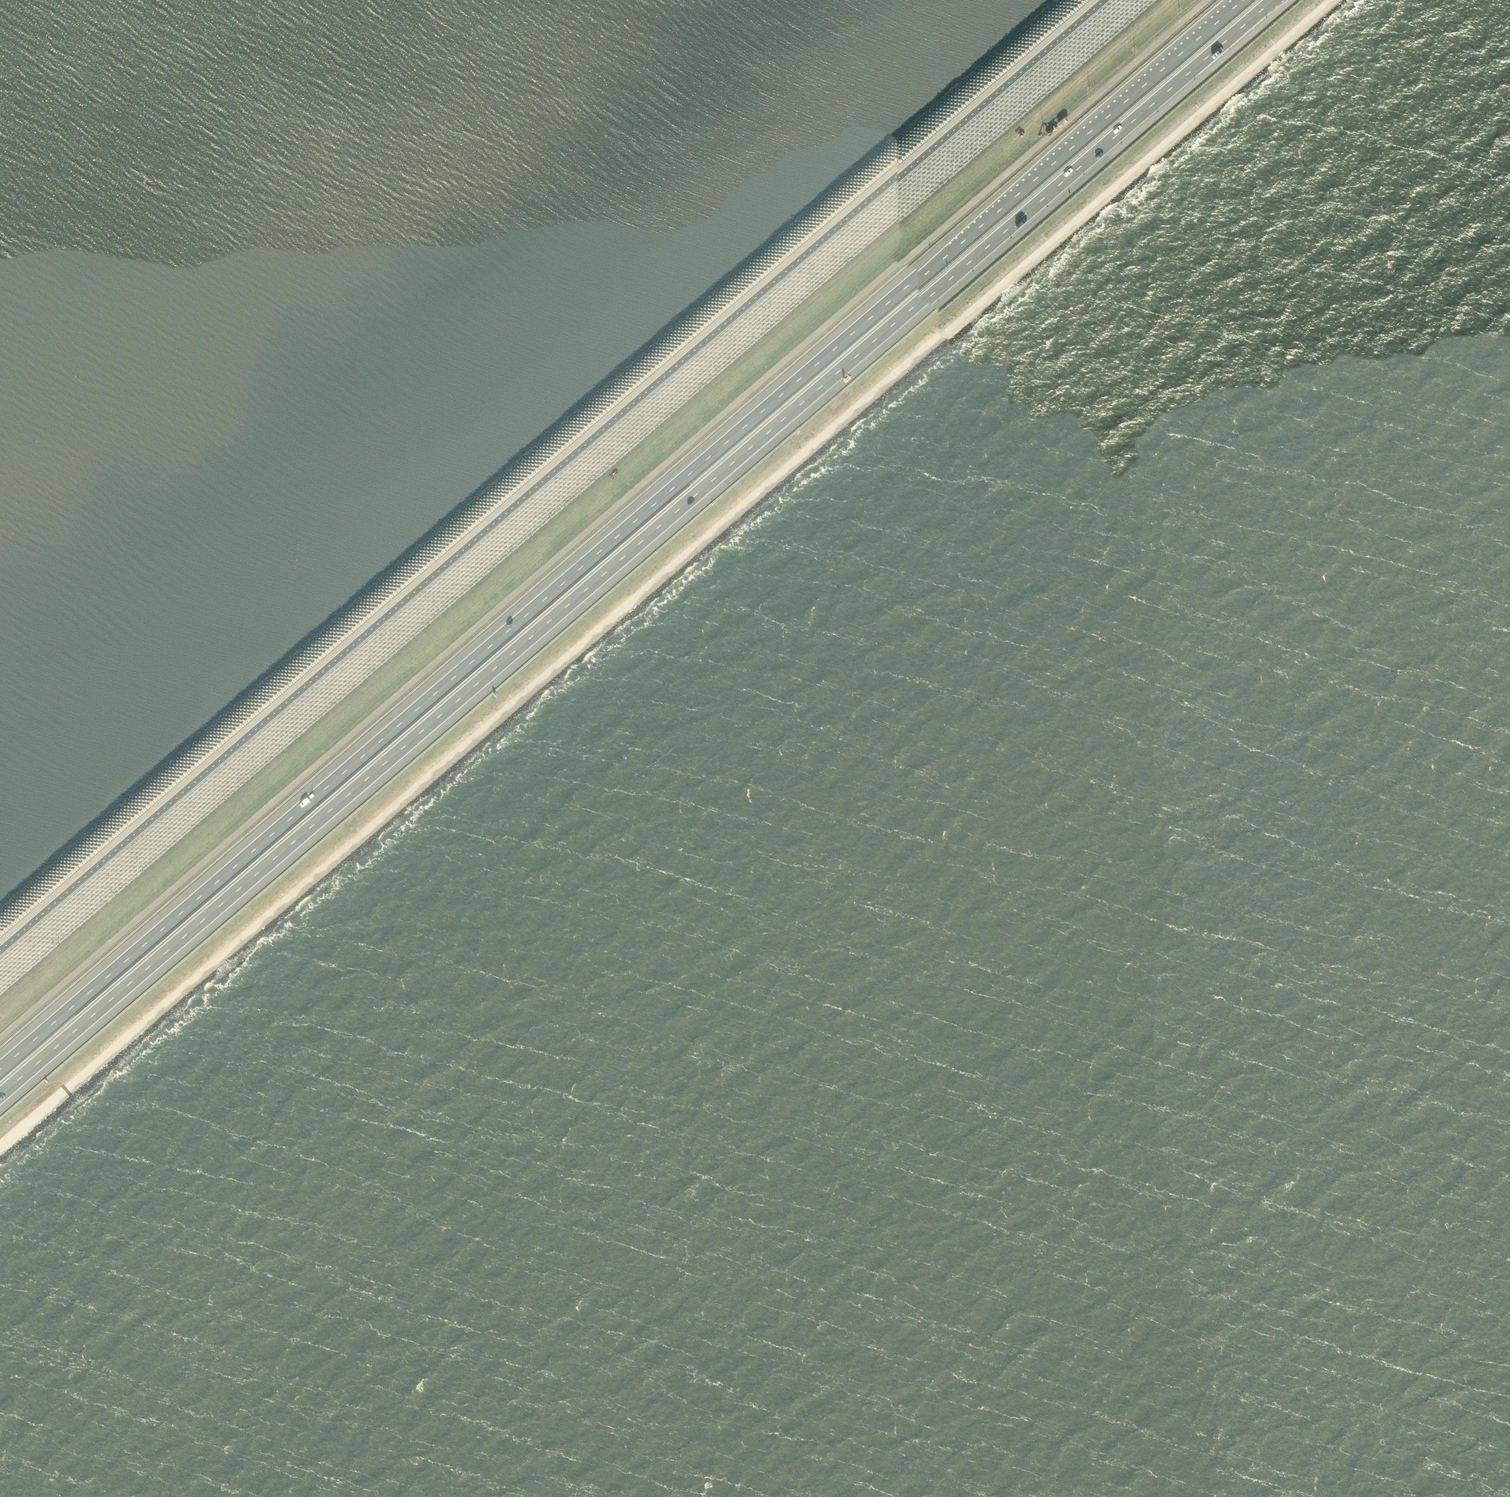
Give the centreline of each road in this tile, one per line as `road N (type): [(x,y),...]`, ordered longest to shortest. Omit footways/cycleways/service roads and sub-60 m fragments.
road 1 (motorway): [(0,1099),(1270,0)]
road 2 (motorway): [(1239,0),(0,1071)]

